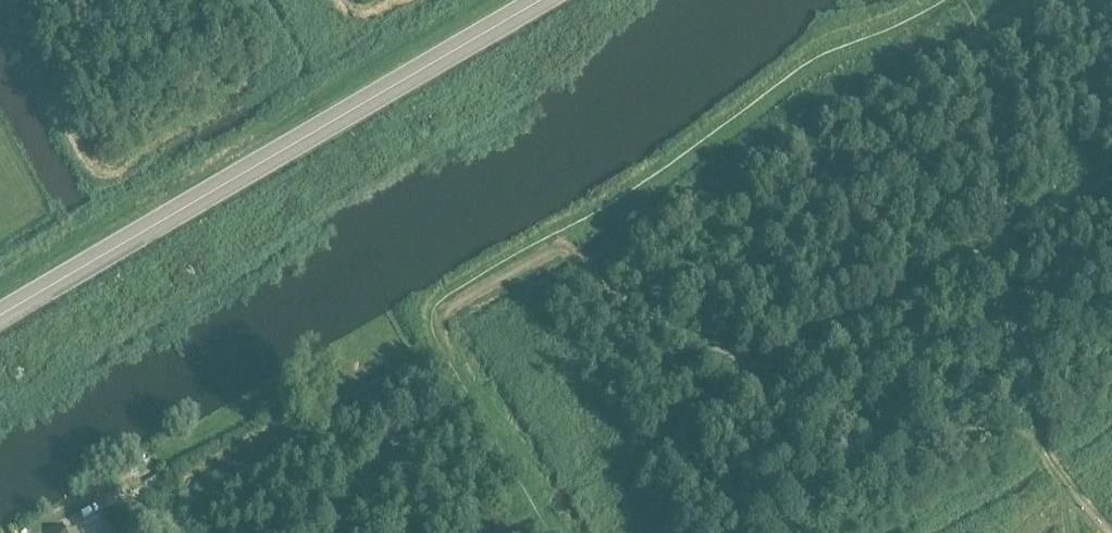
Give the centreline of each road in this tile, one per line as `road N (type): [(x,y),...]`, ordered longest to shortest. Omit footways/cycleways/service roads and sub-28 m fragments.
road 1 (tertiary): [(0,315),(543,0)]

